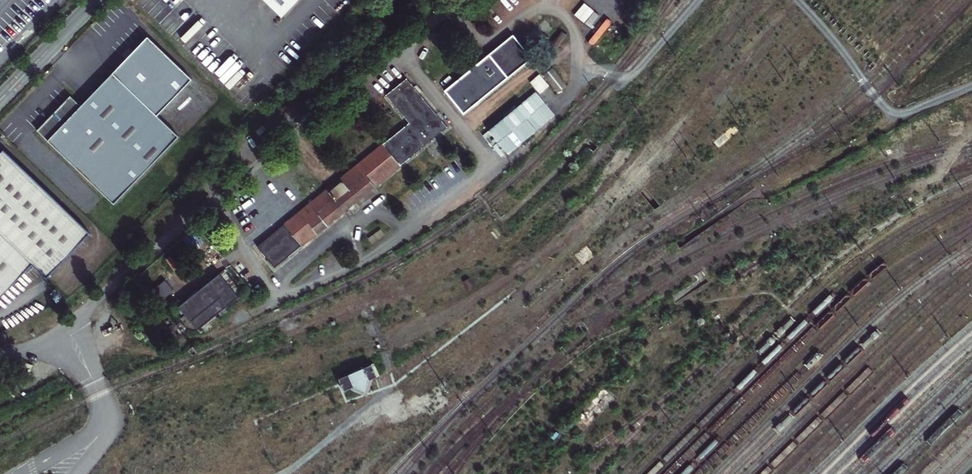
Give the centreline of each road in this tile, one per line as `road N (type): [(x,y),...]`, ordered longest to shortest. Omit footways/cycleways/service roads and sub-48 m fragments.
road 1 (track): [(278,296),(285,326),(296,331),(341,311),(365,315),(387,364),(387,377),(378,383)]
road 2 (unclassified): [(0,100),(96,0)]

